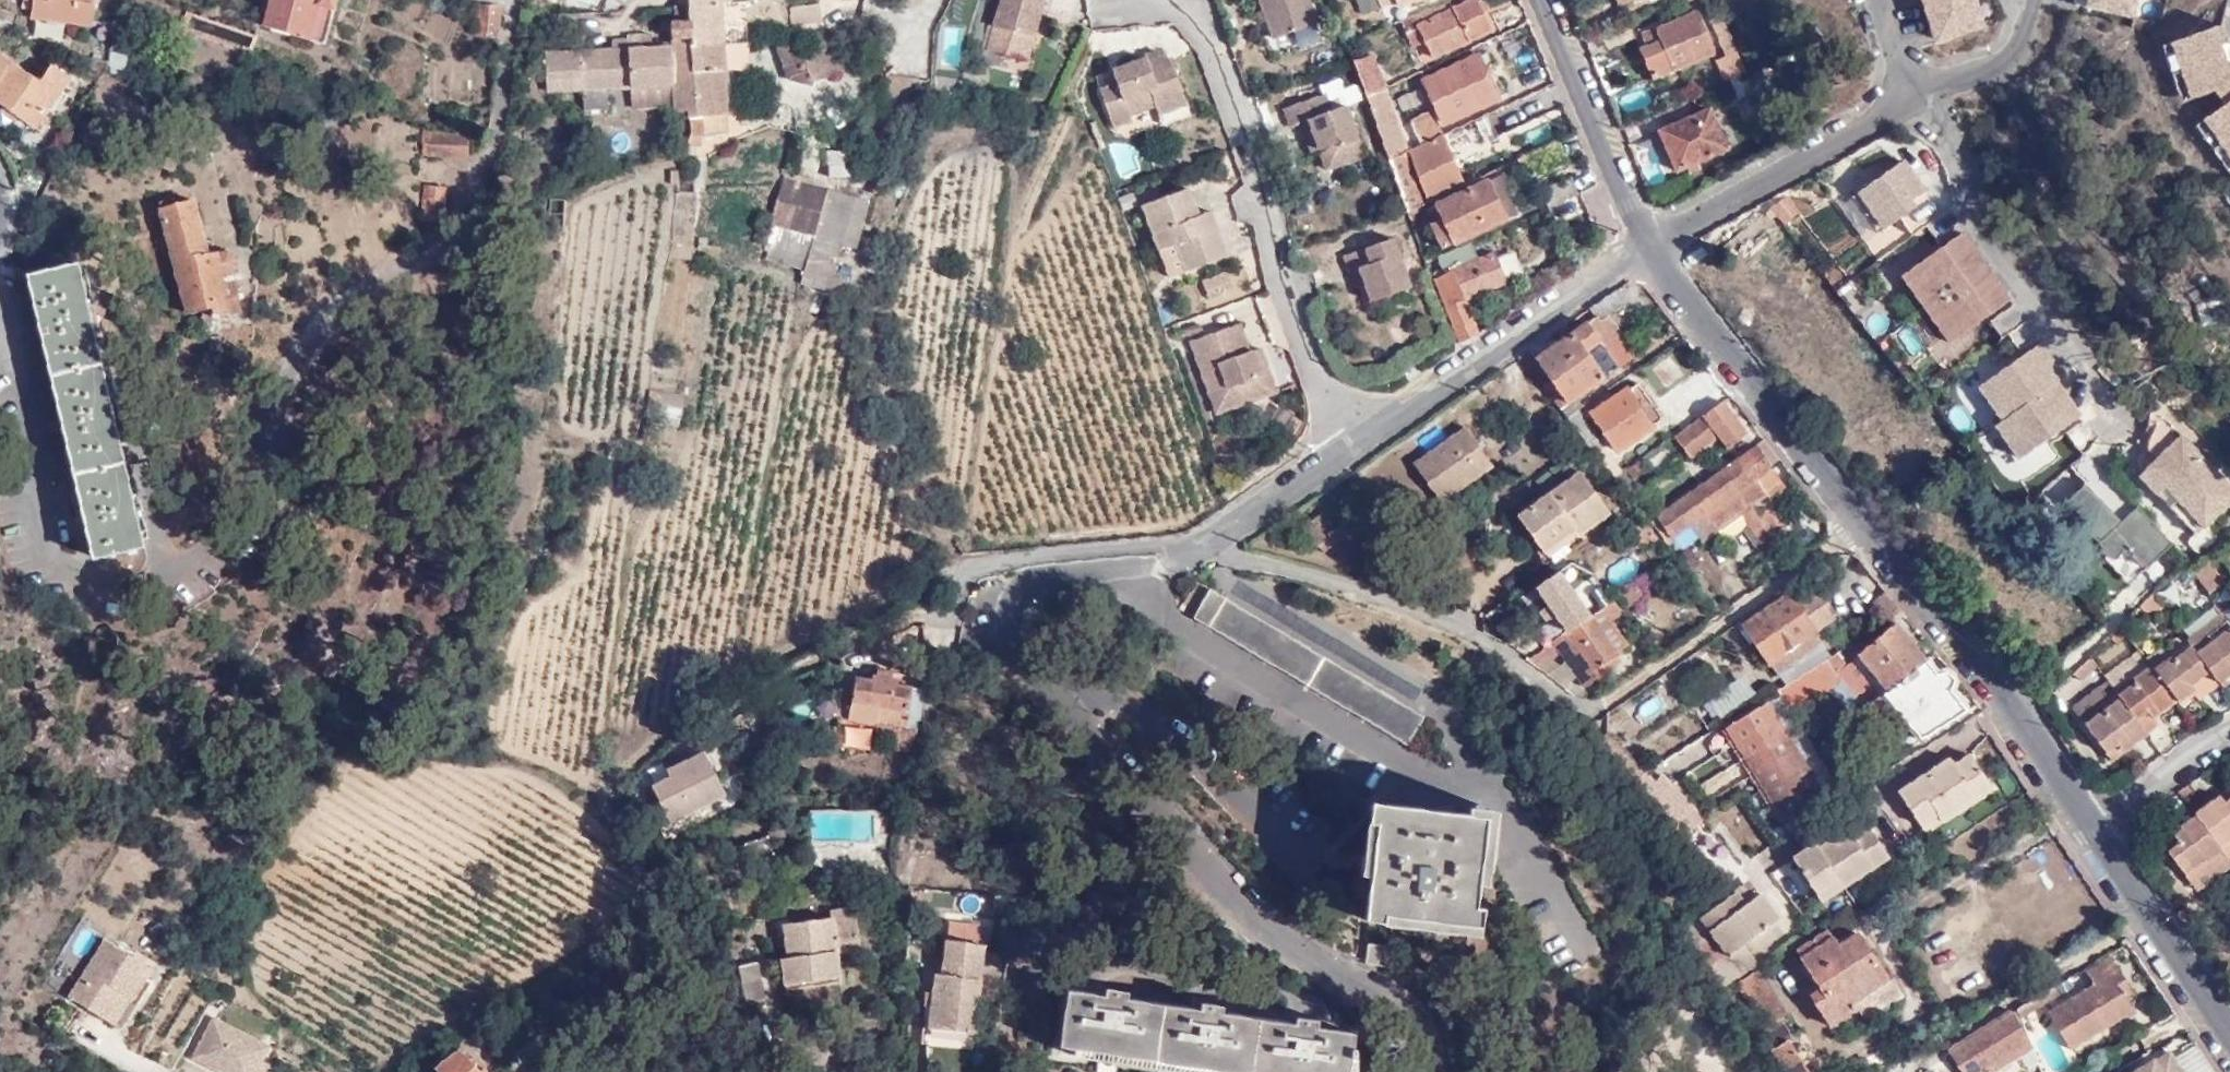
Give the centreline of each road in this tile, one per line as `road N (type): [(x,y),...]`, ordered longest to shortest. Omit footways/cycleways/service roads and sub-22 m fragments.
road 1 (tertiary): [(2229,1013),(1995,667),(1655,248)]
road 2 (residential): [(1655,248),(1213,543)]
road 3 (residential): [(1578,716),(1482,638),(1213,543)]
road 4 (residential): [(1655,248),(1666,233),(1912,102)]
road 5 (tertiary): [(1655,248),(1546,0)]
road 6 (residential): [(1213,543),(1017,560),(954,573)]
road 7 (residential): [(1912,102),(2005,59),(2034,0)]

